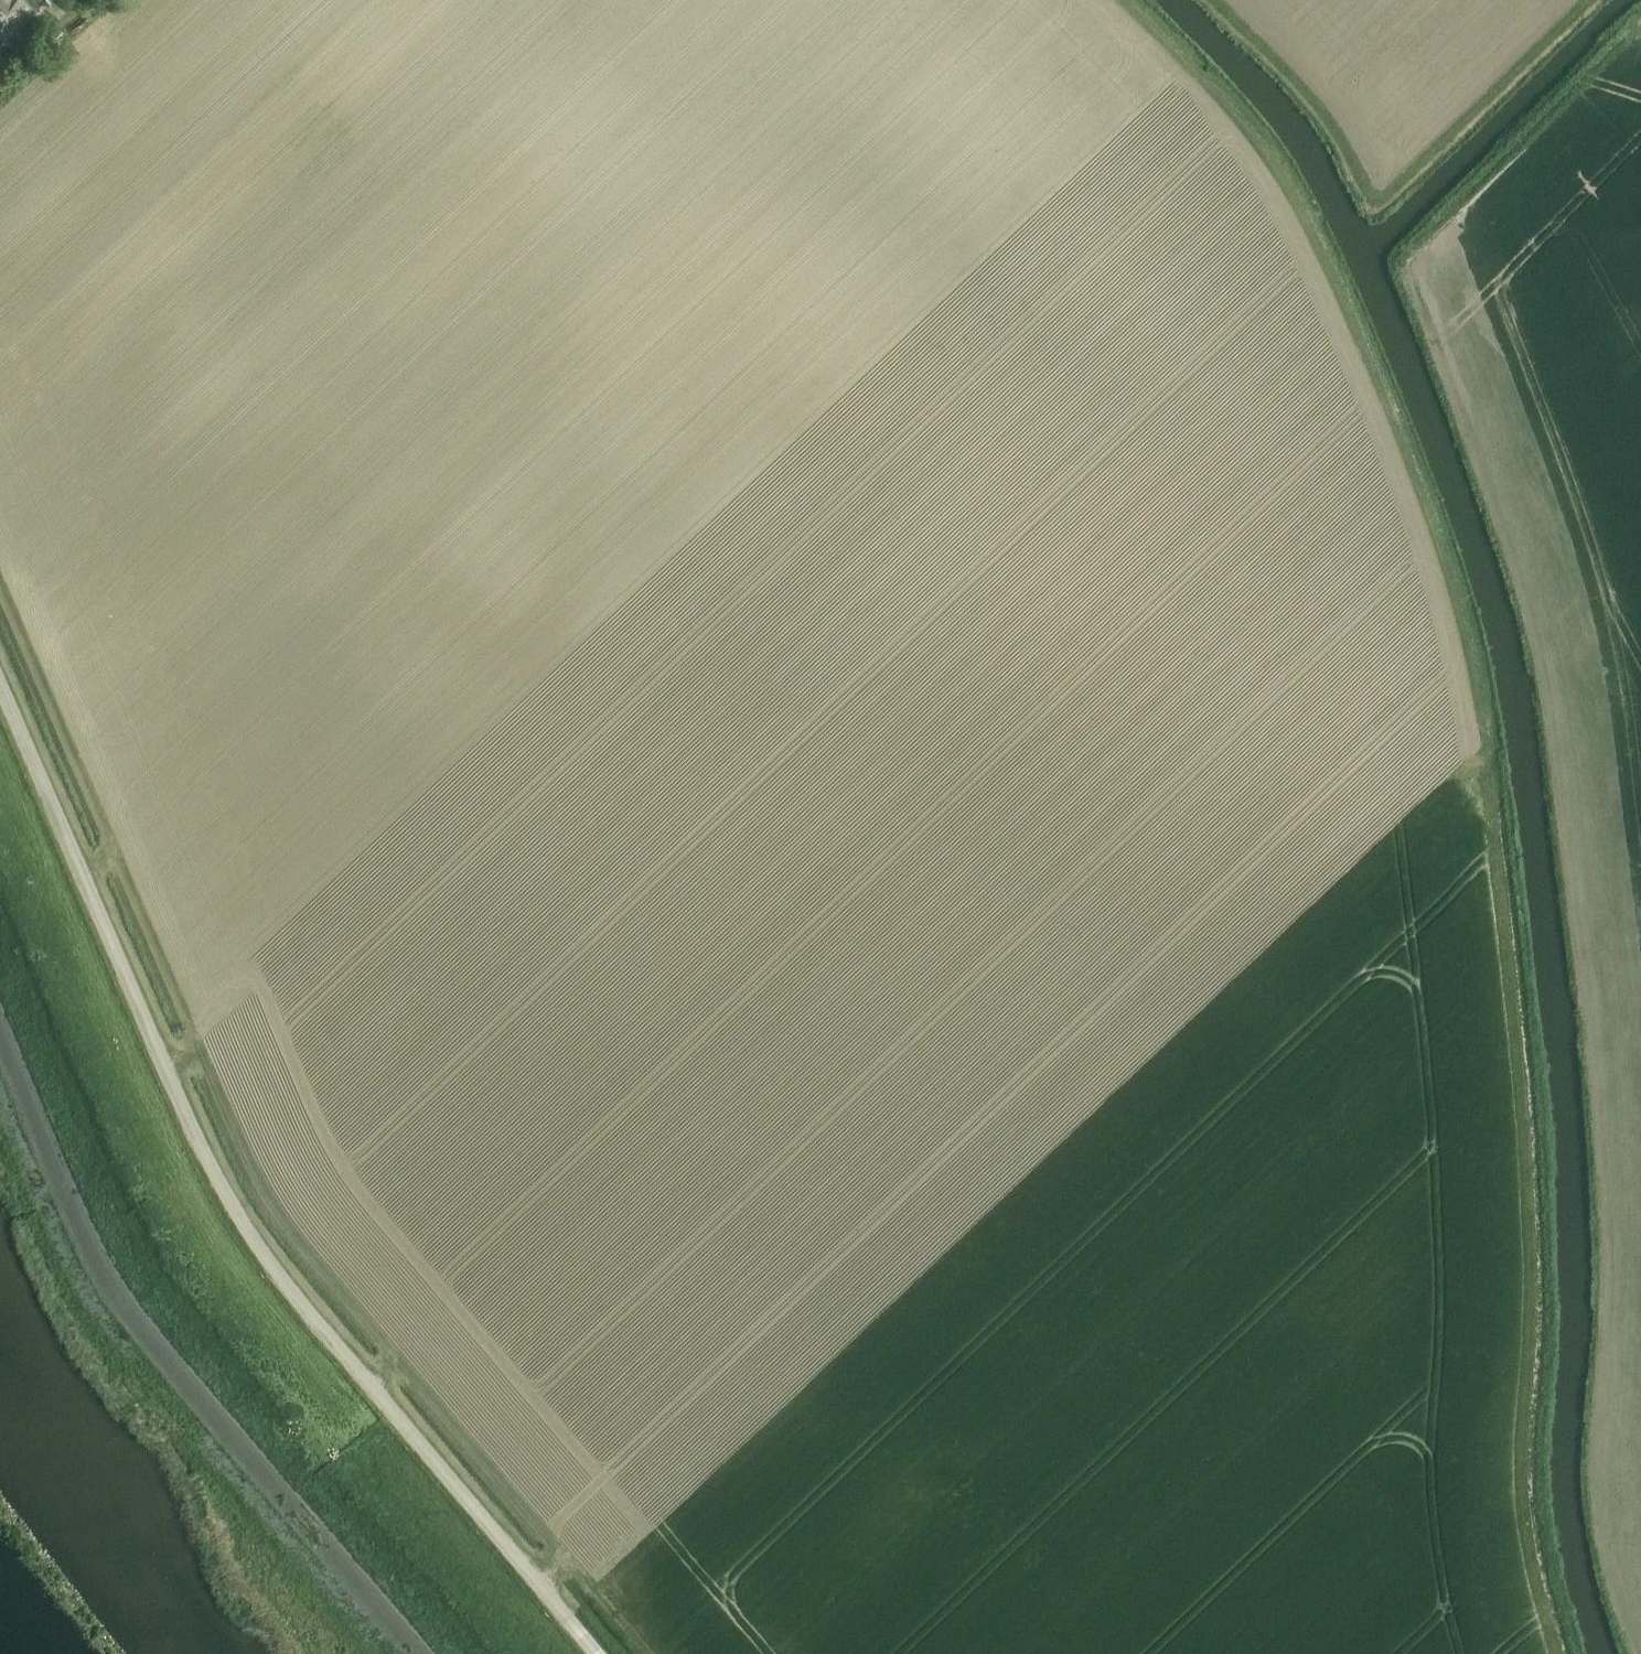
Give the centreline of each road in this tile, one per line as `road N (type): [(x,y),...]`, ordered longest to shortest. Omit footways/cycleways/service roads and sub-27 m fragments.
road 1 (unclassified): [(596,1653),(307,1312),(243,1222),(195,1137),(0,685)]

